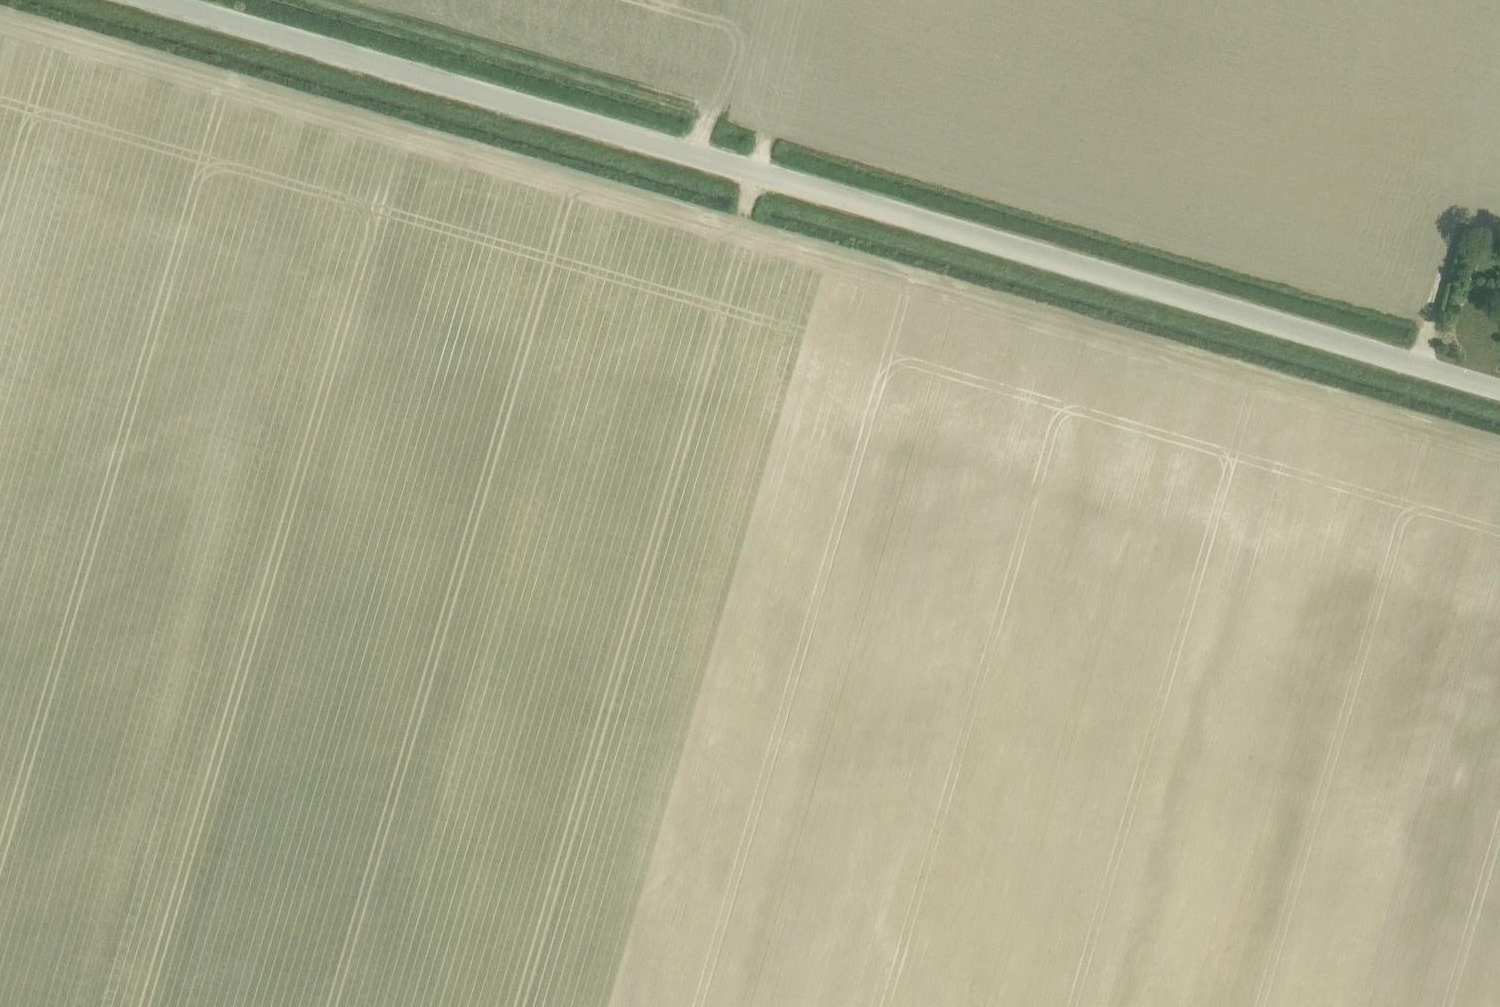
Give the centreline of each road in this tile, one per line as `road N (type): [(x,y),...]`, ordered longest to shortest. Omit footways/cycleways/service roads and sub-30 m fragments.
road 1 (unclassified): [(1499,388),(156,0)]

